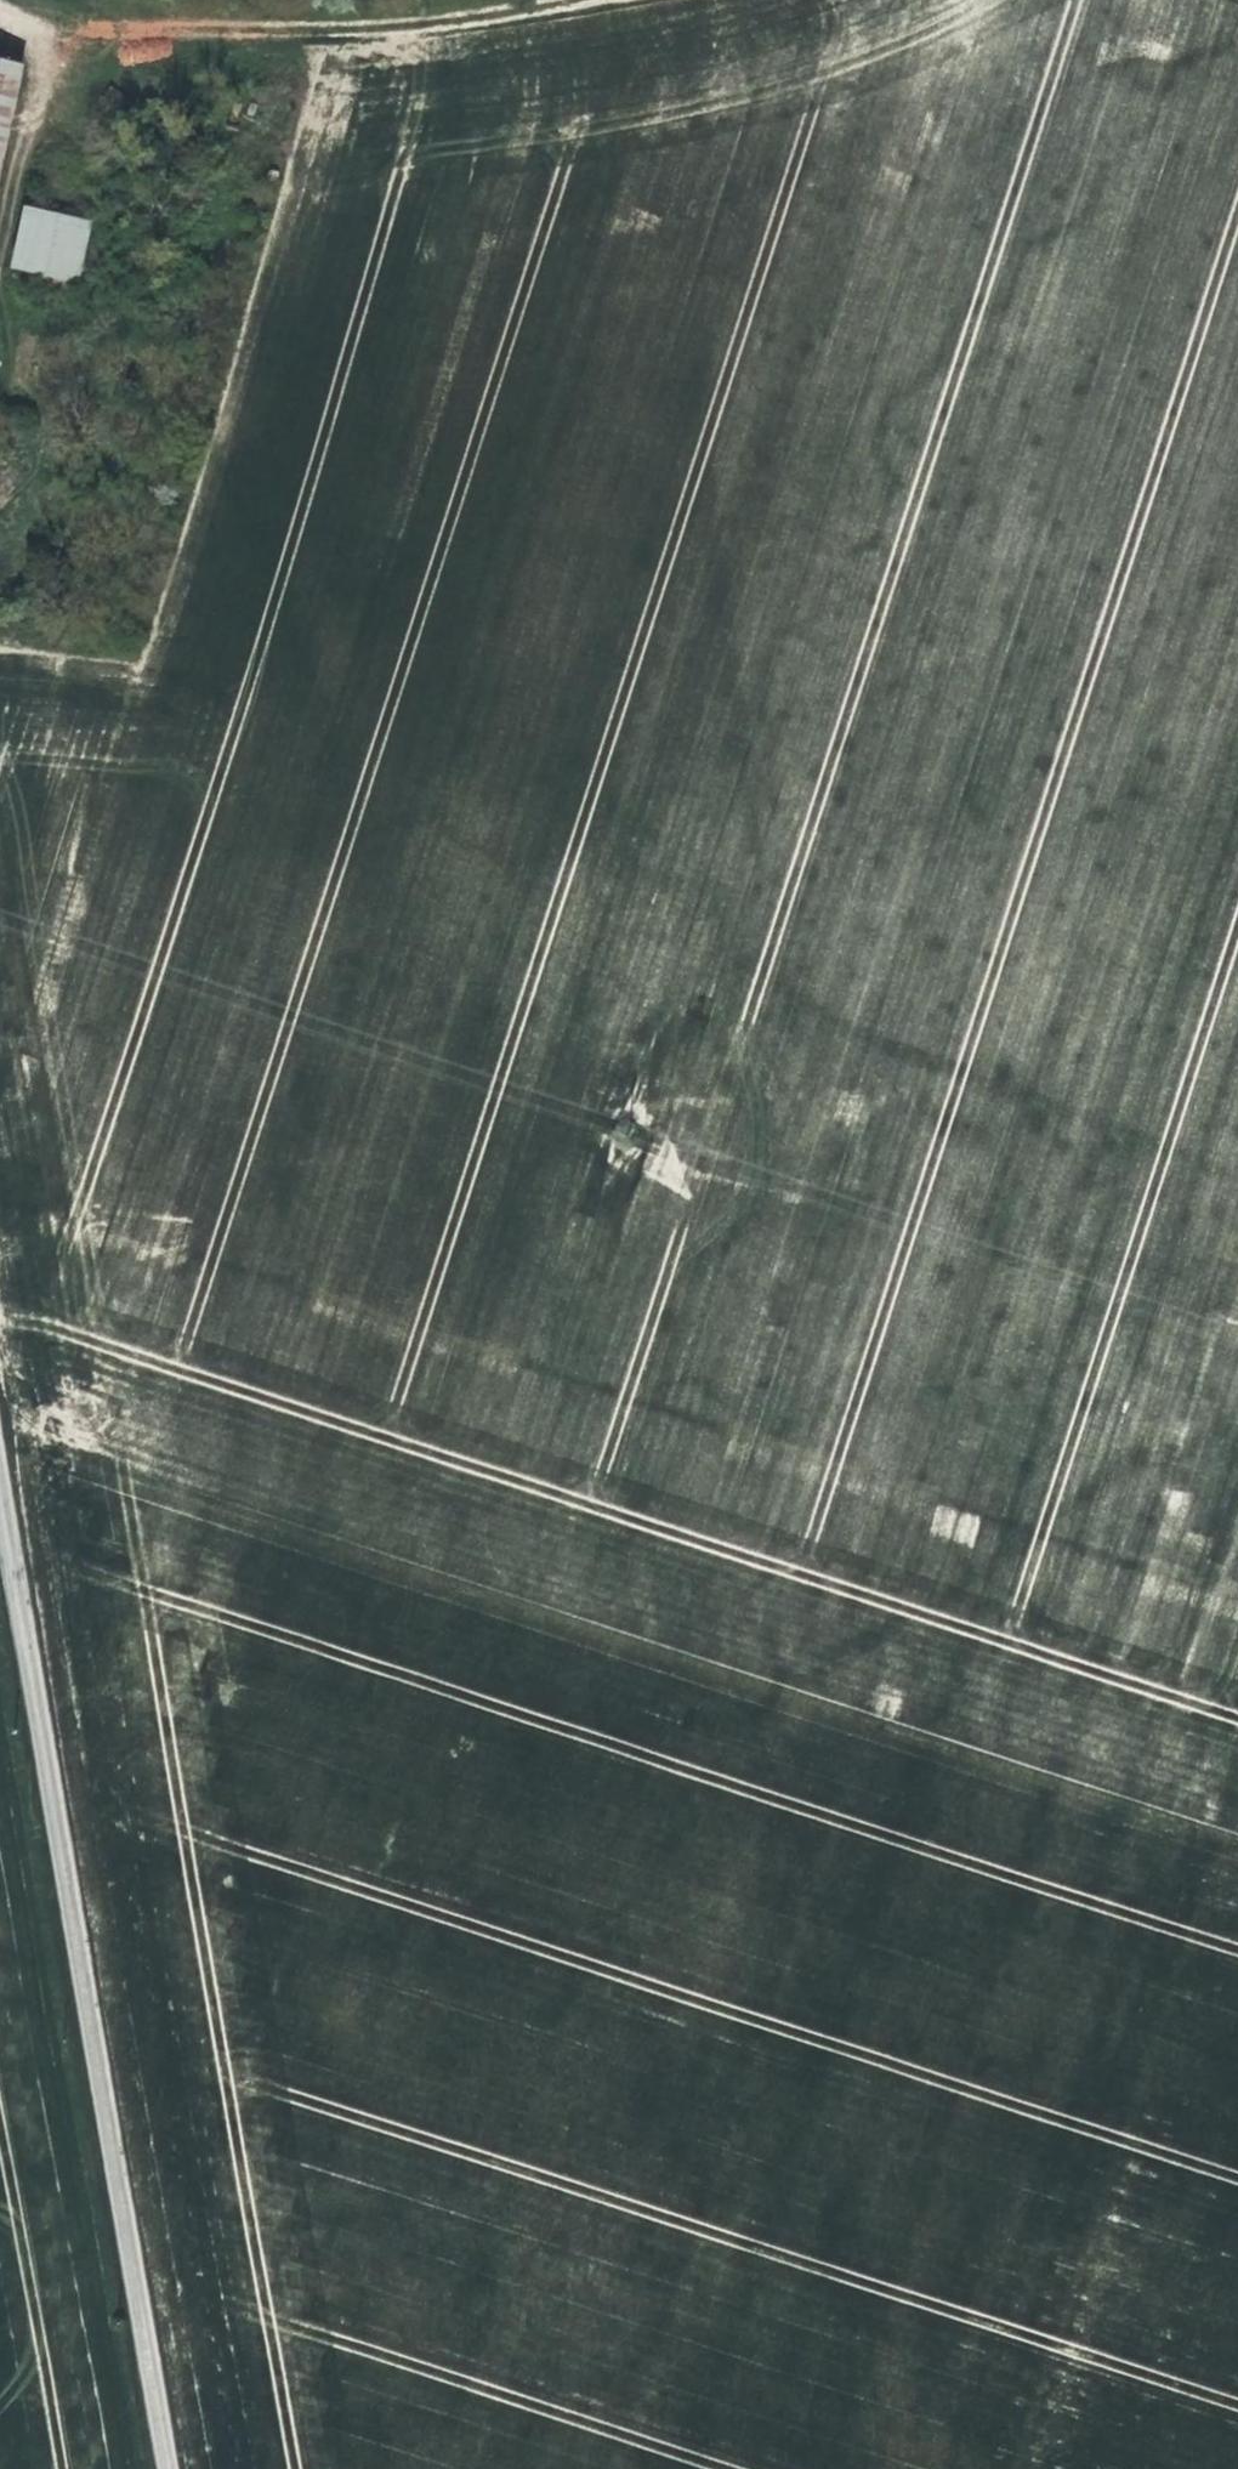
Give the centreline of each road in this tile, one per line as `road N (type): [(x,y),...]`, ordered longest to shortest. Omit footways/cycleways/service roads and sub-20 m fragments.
road 1 (track): [(169,2468),(0,1463)]
road 2 (track): [(598,0),(406,25),(228,32),(154,26),(43,45)]
road 3 (track): [(17,172),(43,45),(0,19)]

